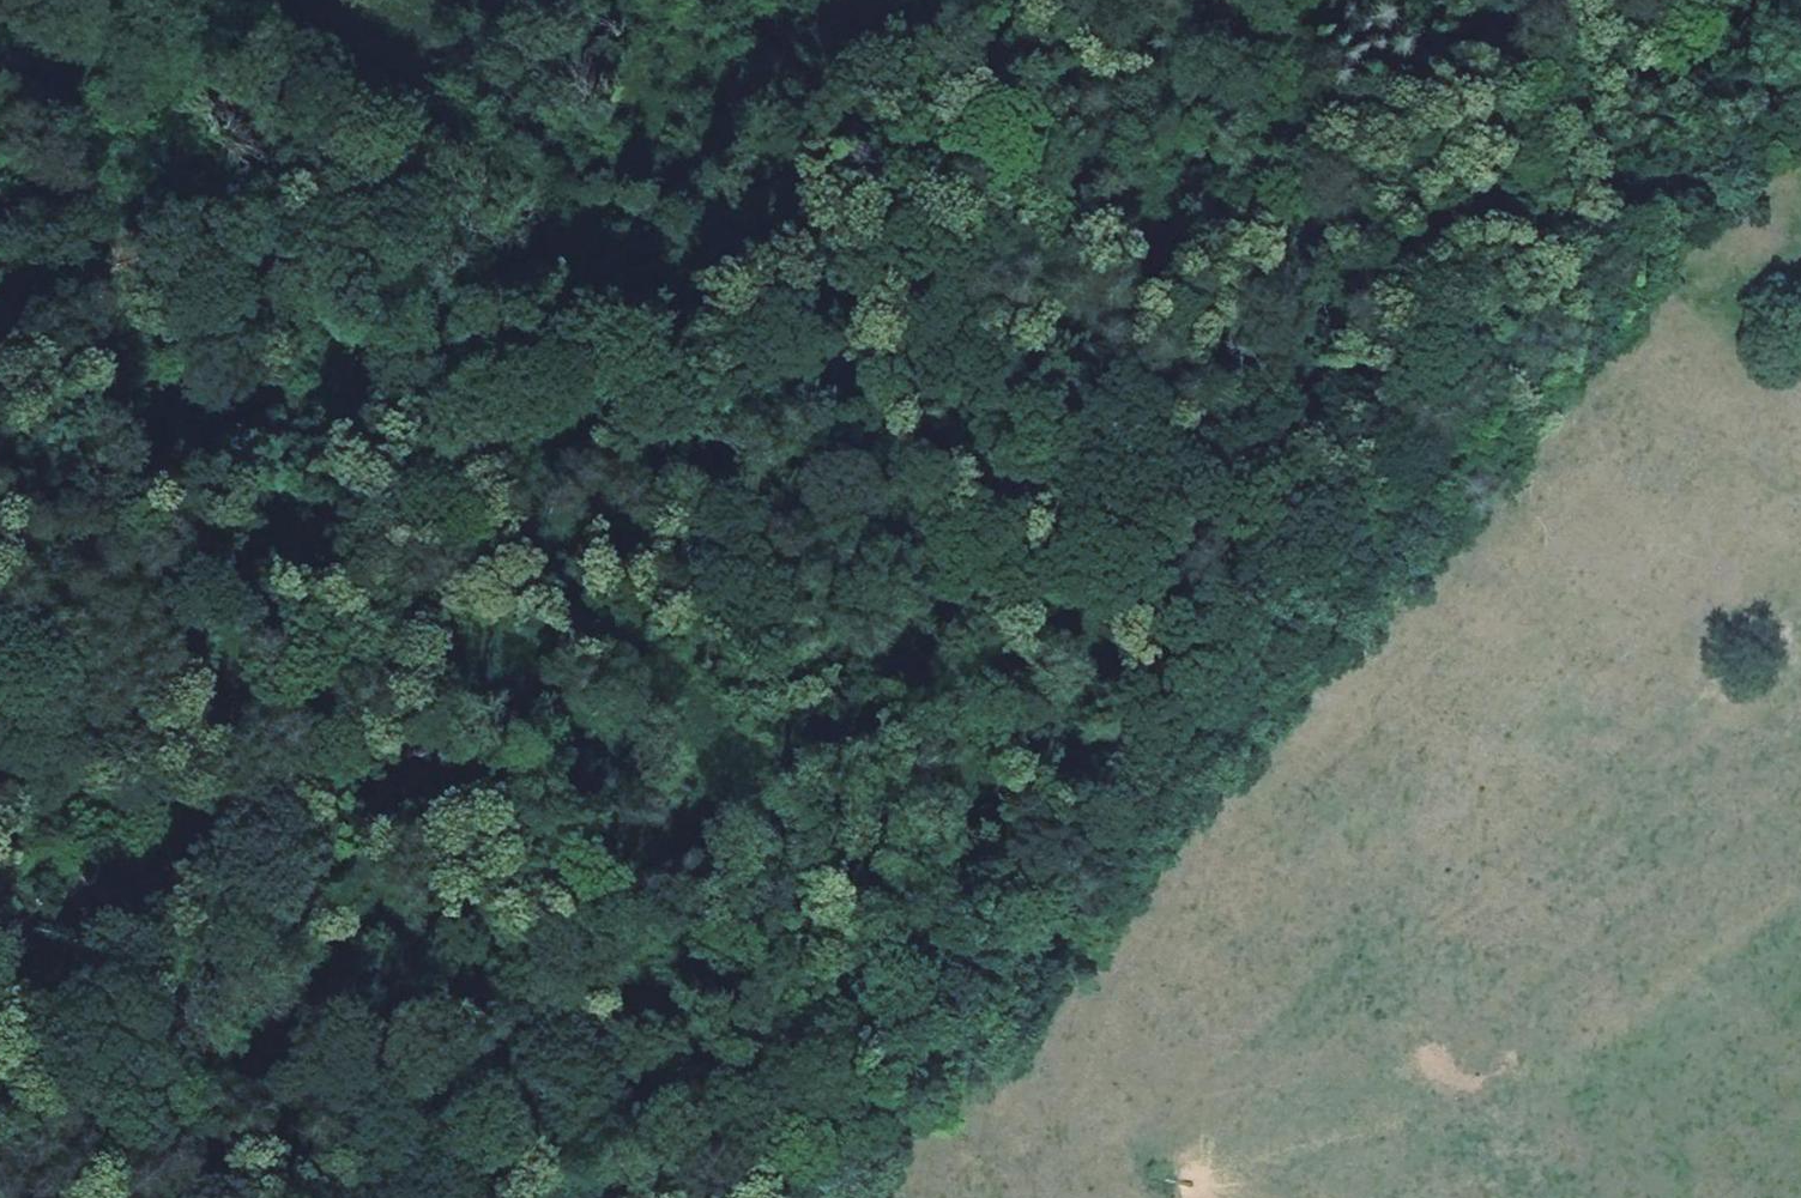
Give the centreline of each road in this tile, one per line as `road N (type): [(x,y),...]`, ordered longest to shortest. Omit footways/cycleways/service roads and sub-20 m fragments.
road 1 (track): [(0,598),(384,746),(661,1159)]

